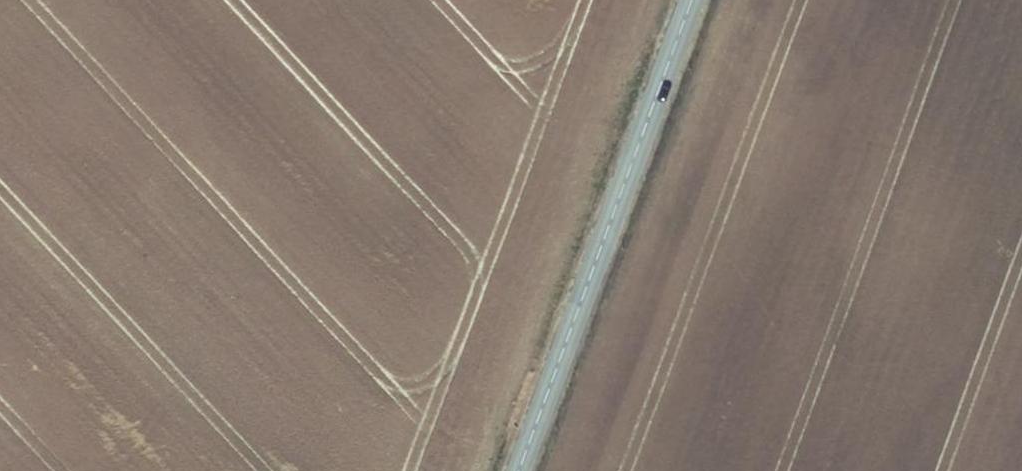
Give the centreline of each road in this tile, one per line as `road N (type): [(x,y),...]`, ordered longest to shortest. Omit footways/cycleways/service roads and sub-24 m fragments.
road 1 (tertiary): [(519,470),(693,0)]

